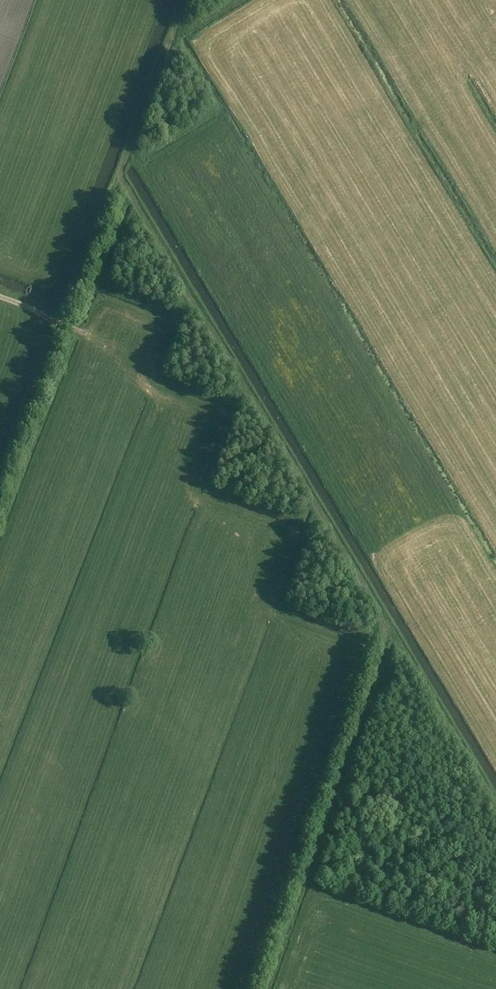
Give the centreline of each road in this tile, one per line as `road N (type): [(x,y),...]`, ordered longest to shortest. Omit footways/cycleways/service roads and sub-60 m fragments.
road 1 (track): [(120,174),(386,626)]
road 2 (track): [(386,626),(264,988)]
road 3 (track): [(68,326),(120,174)]

